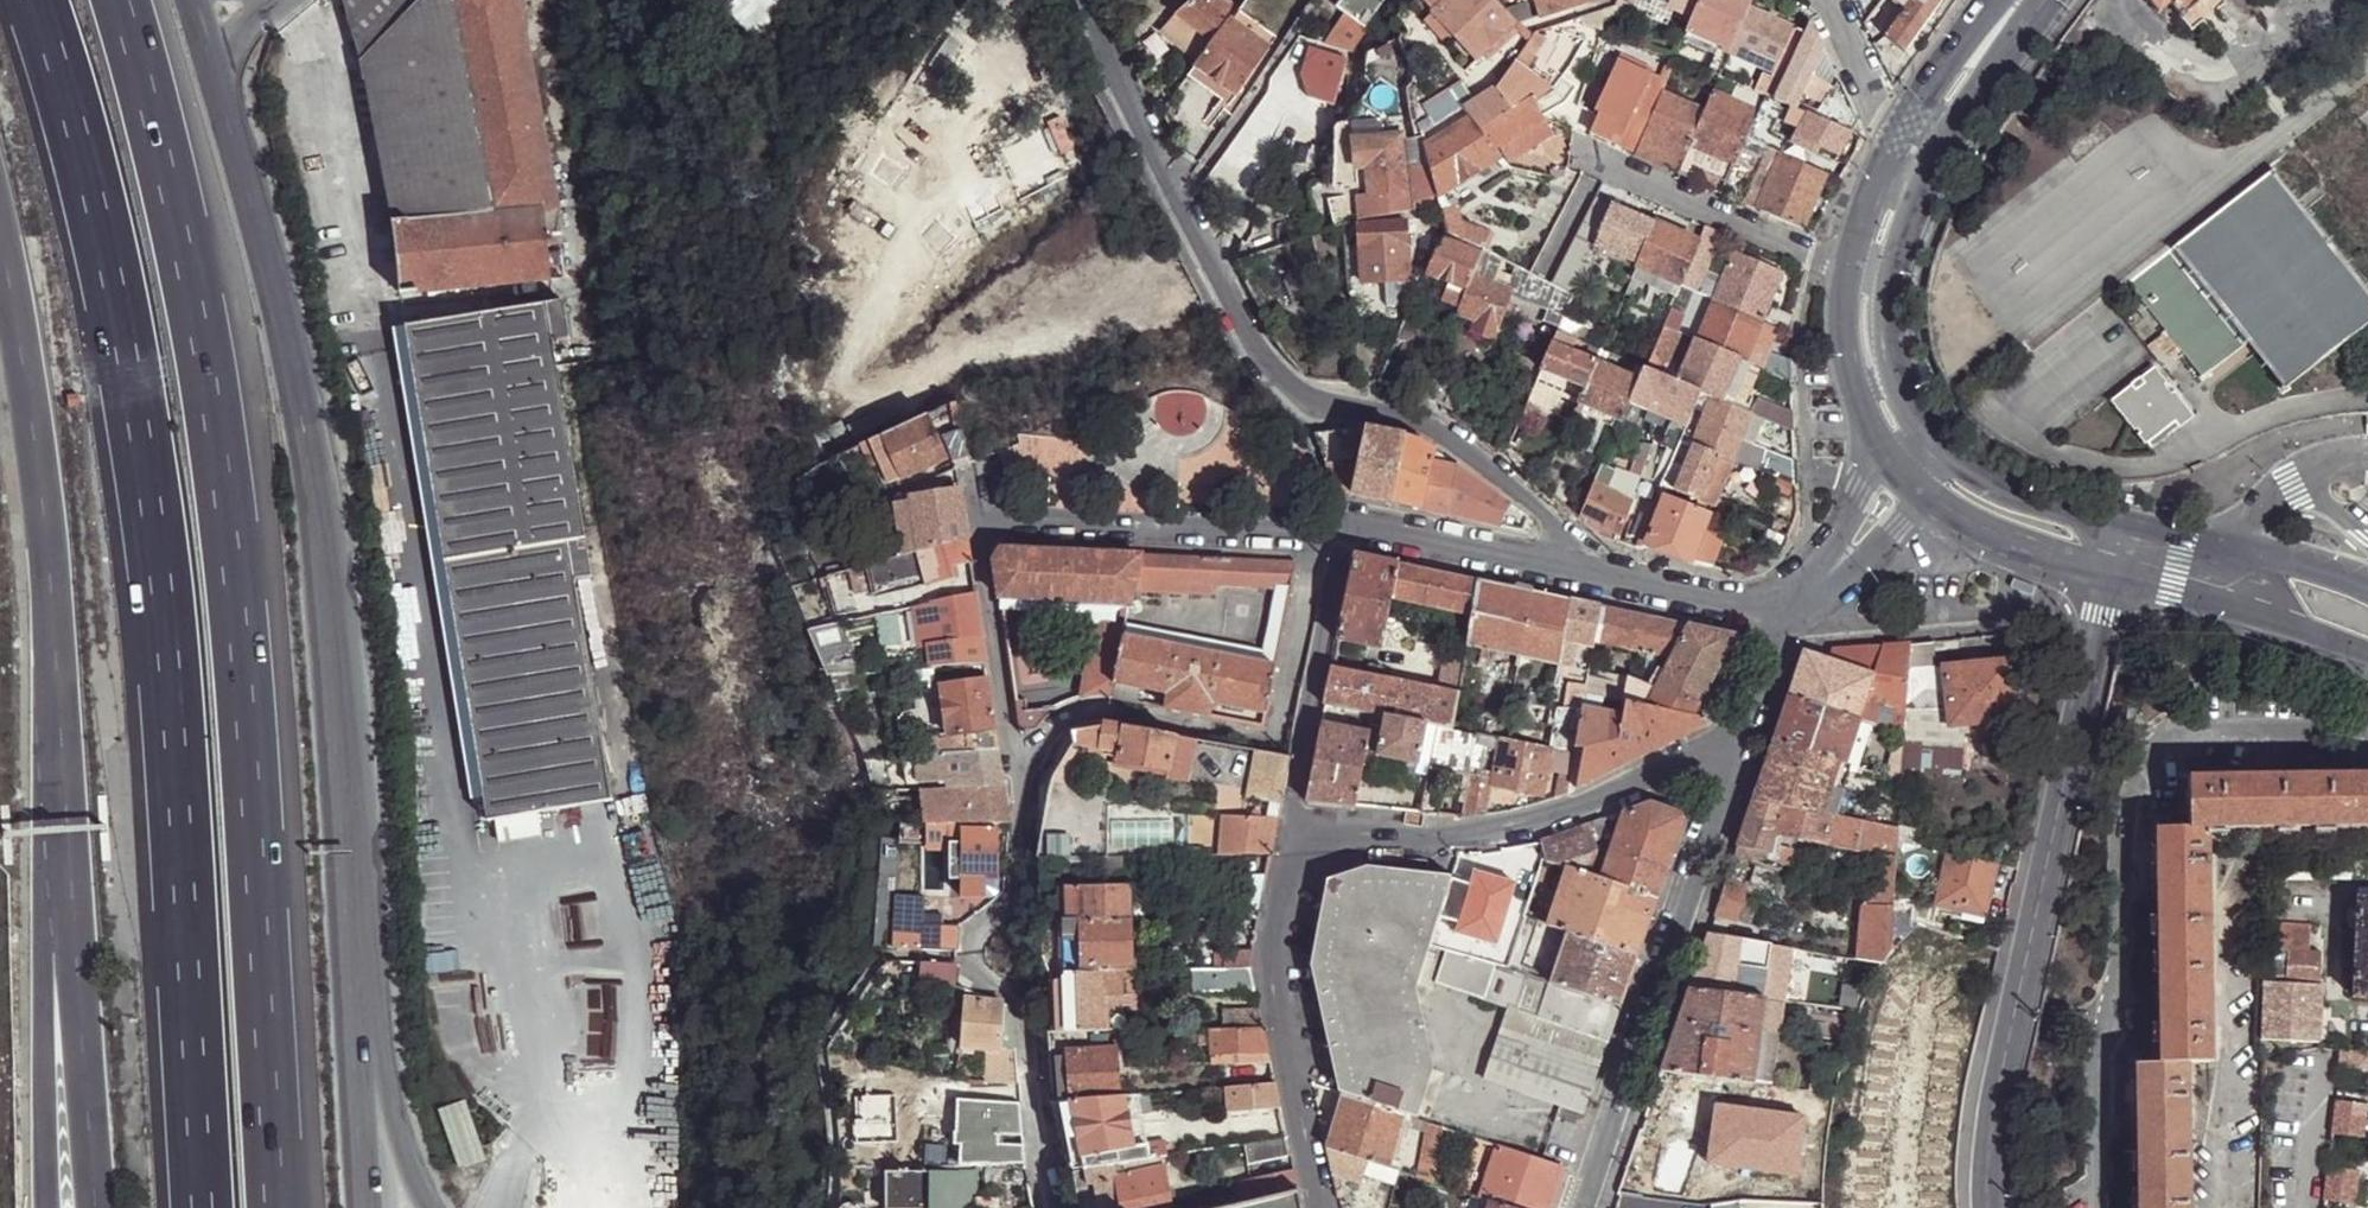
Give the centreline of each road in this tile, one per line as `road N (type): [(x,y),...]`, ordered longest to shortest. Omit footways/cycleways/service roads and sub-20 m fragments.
road 1 (motorway): [(45,0),(102,192),(153,455),(187,754),(213,1207)]
road 2 (motorway): [(276,1207),(237,586),(217,426),(176,207),(122,0)]
road 3 (primary): [(366,1034),(339,669),(306,437),(216,69),(192,0)]
road 4 (residential): [(1088,0),(1164,177),(1281,381),(1334,404),(1384,410),(1426,430),(1496,476),(1608,576)]
road 5 (primary): [(0,229),(46,505),(81,1015)]
road 6 (unclassified): [(1986,1207),(1992,1122),(2086,657)]
road 7 (residential): [(1016,789),(1055,725),(1087,710),(1271,739),(1315,535)]
road 8 (residential): [(1582,1207),(1734,741)]
road 9 (residential): [(1016,789),(1010,906),(975,930),(968,958),(974,976),(1020,1005),(1049,1207)]
road 10 (residential): [(1734,741),(1534,826),(1466,836),(1353,831),(1289,845)]
road 11 (residential): [(1289,845),(1275,999),(1317,1207)]
road 12 (residential): [(982,536),(1315,535)]
road 13 (residential): [(1342,529),(1289,845)]
road 14 (residential): [(1785,618),(2043,622),(2064,631),(2086,657)]
road 15 (residential): [(1848,266),(1577,152)]
road 16 (tertiary): [(2101,580),(2229,606),(2367,656)]
road 17 (residential): [(1342,529),(1608,576)]
road 18 (tertiary): [(2367,592),(2241,550),(2121,525)]
road 19 (residential): [(982,536),(1016,789)]
road 20 (tertiary): [(2121,525),(2005,490),(1934,446)]
road 21 (tertiary): [(1848,266),(1846,351),(1885,459)]
road 22 (tertiary): [(1923,501),(2004,546),(2101,580)]
road 23 (primary): [(81,1015),(53,1207)]
road 24 (primary): [(81,1015),(97,1207)]
road 25 (unclassified): [(432,1207),(382,1112),(366,1034)]
road 26 (residential): [(1608,576),(1785,618)]
road 27 (tertiary): [(1934,446),(1911,419),(1886,358),(1887,279)]
road 28 (tertiary): [(1937,146),(2040,0)]
road 29 (primary): [(375,1207),(366,1034)]
road 30 (tertiary): [(1997,0),(1903,125)]
road 31 (residential): [(1903,125),(1880,115),(1827,0)]
road 32 (tertiary): [(1903,125),(1848,266)]
road 33 (residential): [(1885,459),(1815,592)]
road 34 (tertiary): [(1887,279),(1937,146)]
road 35 (residential): [(1815,592),(1923,501)]
road 36 (residential): [(1734,741),(1785,618)]

